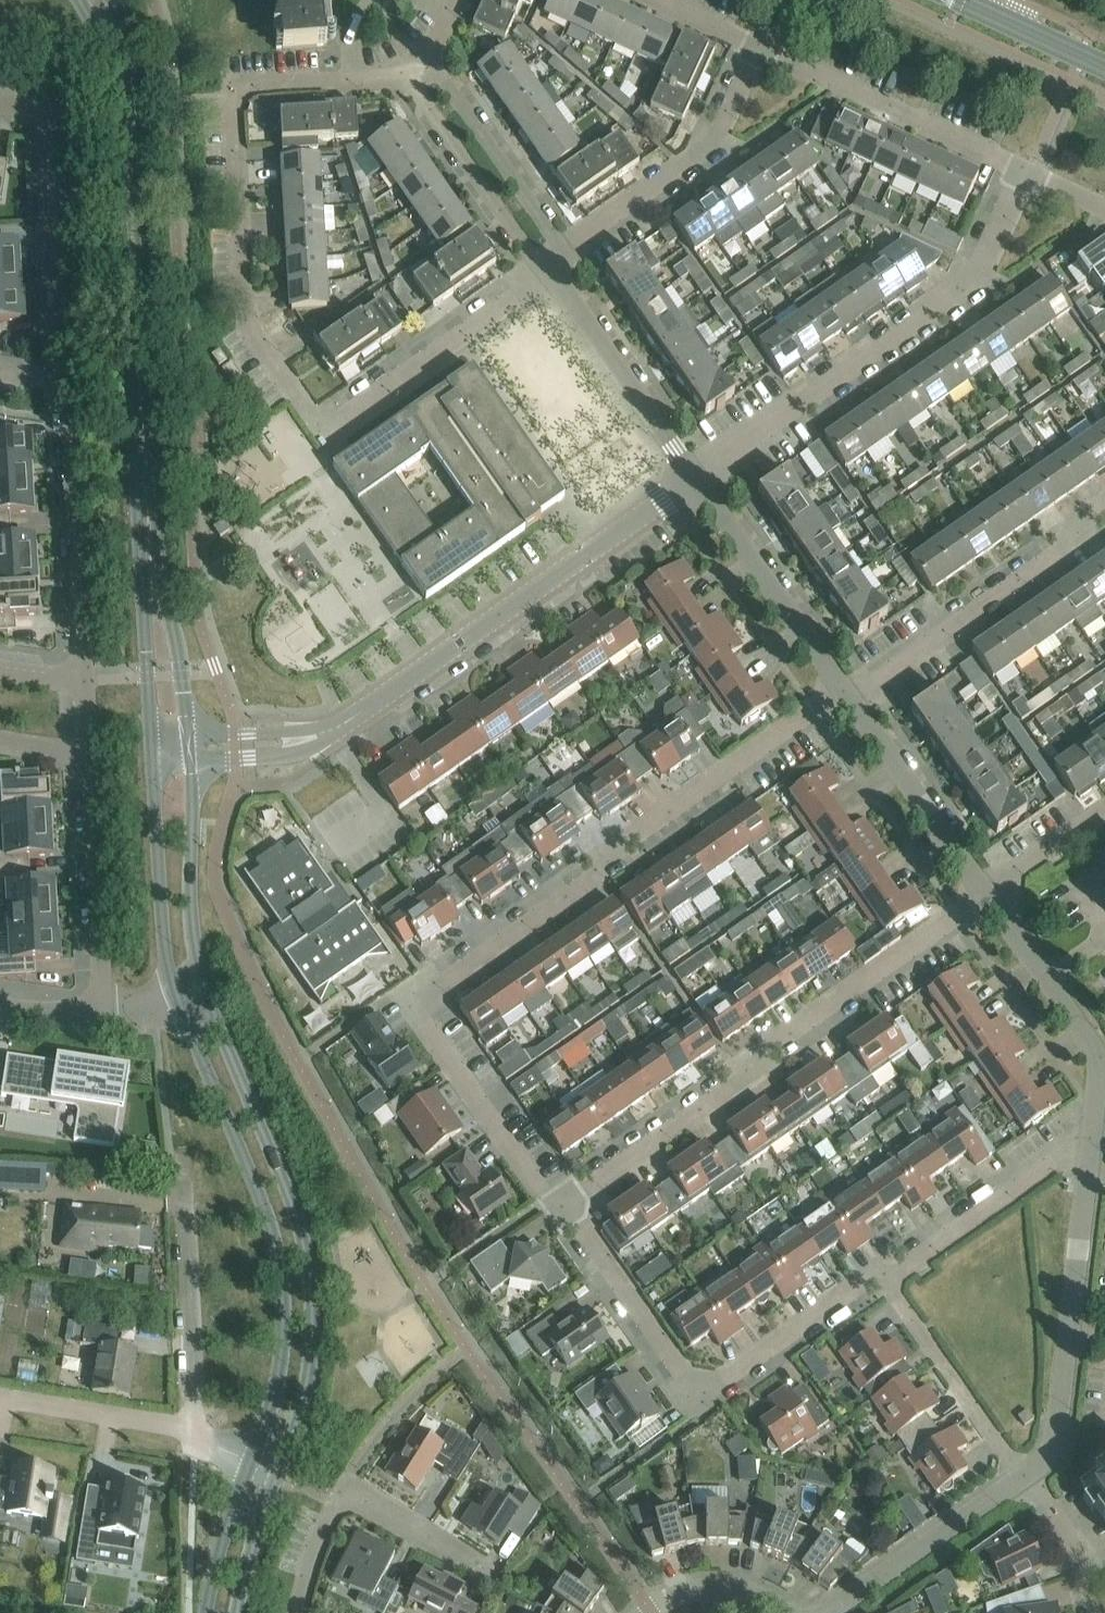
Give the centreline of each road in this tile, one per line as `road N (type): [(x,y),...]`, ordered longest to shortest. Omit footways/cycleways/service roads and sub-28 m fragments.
road 1 (residential): [(552,266),(344,417),(324,418),(306,406),(258,343),(245,302),(234,94),(252,82),(418,67)]
road 2 (residential): [(568,1206),(547,1199),(412,1004),(594,877),(625,834),(808,709),(847,692)]
road 3 (tertiary): [(80,0),(103,43),(111,86),(153,749)]
road 4 (tertiary): [(190,736),(179,633),(159,566),(133,91),(127,31),(113,0)]
road 5 (residential): [(568,1206),(739,1084),(761,1048),(988,891)]
road 6 (tertiary): [(278,1476),(311,1354),(302,1225),(208,992)]
road 7 (tertiary): [(180,1001),(274,1231),(283,1285),(281,1359),(252,1462)]
road 8 (residential): [(694,477),(960,289),(986,258),(1032,173)]
road 9 (residential): [(884,1274),(856,1283),(699,1393),(568,1206)]
road 10 (residential): [(343,725),(694,477)]
road 11 (residential): [(847,692),(879,678),(1060,553),(1104,502)]
road 12 (residential): [(69,381),(56,144),(46,117),(0,102)]
road 13 (residential): [(552,266),(581,234),(693,157),(723,127),(758,48)]
road 14 (residential): [(1032,173),(758,48)]
road 15 (residential): [(83,679),(69,381)]
road 16 (unclassified): [(195,1433),(183,1156)]
road 17 (residential): [(847,692),(694,477)]
road 18 (residential): [(104,1013),(88,755)]
road 19 (tertiary): [(153,749),(164,940),(180,1001)]
road 20 (residential): [(694,477),(552,266)]
road 21 (residential): [(552,266),(546,223),(448,83),(418,67)]
road 22 (residential): [(1091,1137),(884,1274)]
road 23 (residential): [(418,67),(423,98),(522,239),(552,266)]
road 24 (residential): [(988,891),(847,692)]
road 25 (residential): [(1022,1474),(884,1274)]
road 26 (residential): [(830,1612),(1022,1474)]
road 27 (tertiary): [(208,992),(193,934),(192,762)]
road 28 (residential): [(195,1433),(0,1398)]
road 29 (residential): [(1091,1137),(1095,1055),(1046,978)]
road 30 (residential): [(490,1573),(346,1487)]
road 31 (unclassified): [(192,762),(313,748),(343,725)]
road 32 (residential): [(1068,1334),(1087,1176)]
road 33 (residential): [(1095,1612),(1051,1503),(1022,1474)]
road 34 (tertiary): [(252,1462),(203,1612)]
road 35 (tertiary): [(1104,66),(961,0)]
road 36 (residential): [(644,1612),(680,1591),(715,1586),(750,1590),(789,1612)]
road 37 (residential): [(1022,1474),(1053,1446),(1068,1334)]
road 38 (unclassified): [(343,725),(190,736)]
road 39 (residential): [(988,891),(1104,809)]
road 40 (tertiary): [(237,1612),(278,1476)]
road 41 (residential): [(298,1612),(346,1487)]

